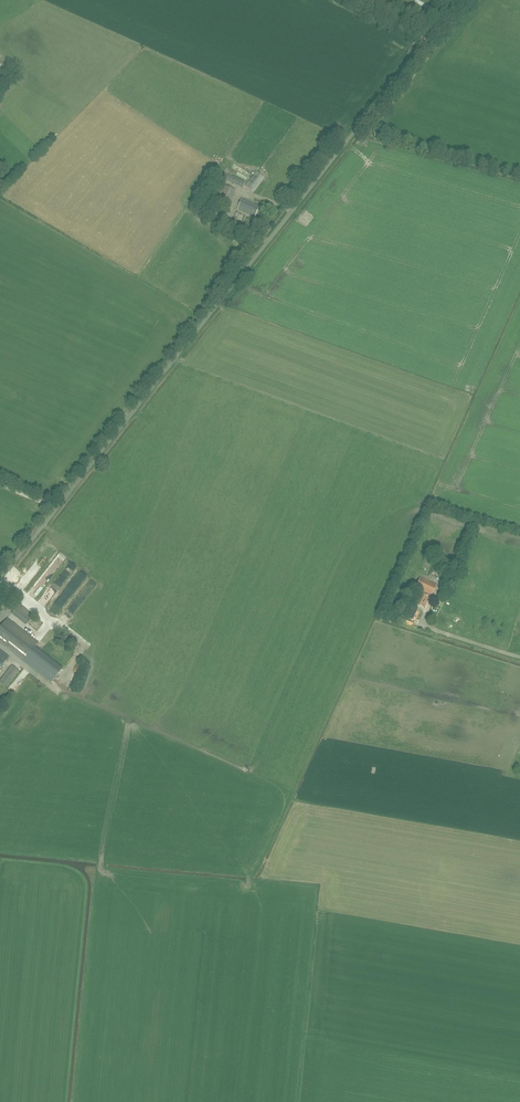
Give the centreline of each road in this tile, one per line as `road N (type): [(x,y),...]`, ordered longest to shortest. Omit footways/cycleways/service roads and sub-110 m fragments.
road 1 (unclassified): [(0,583),(457,0)]

